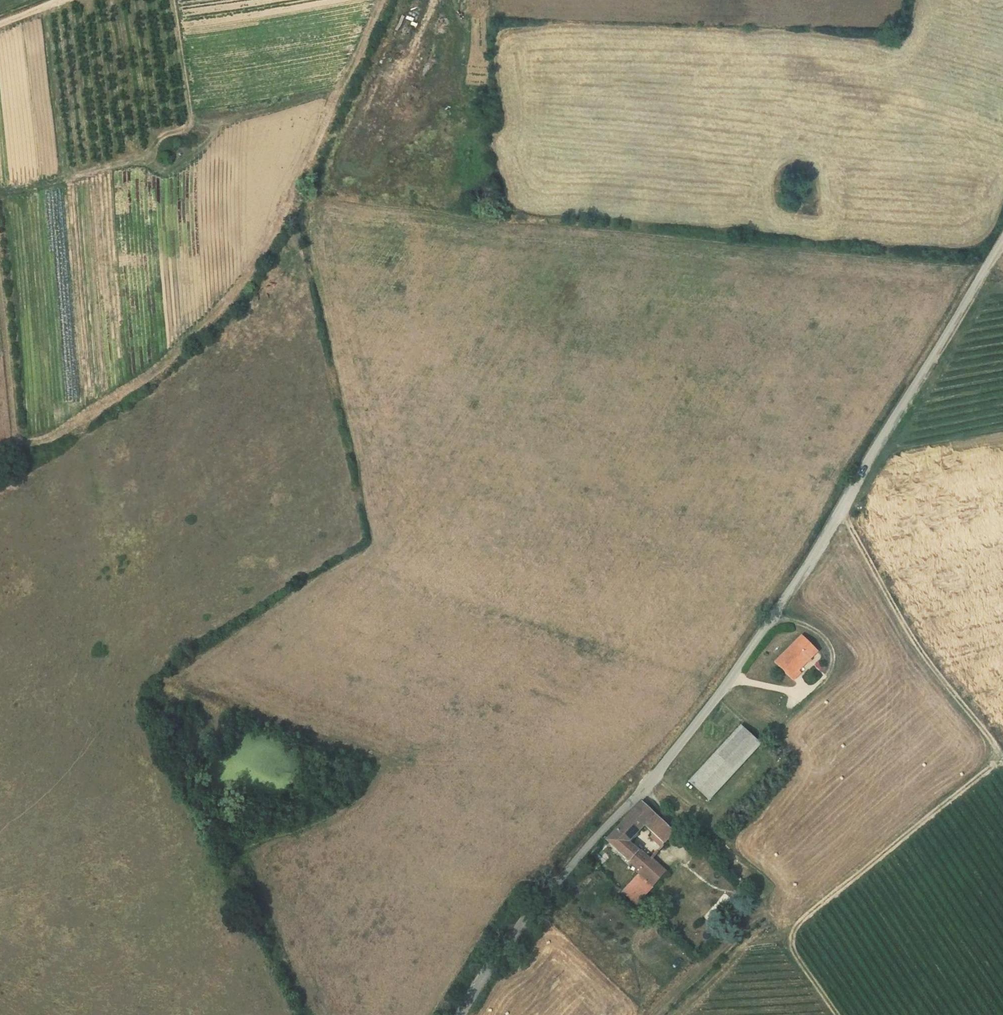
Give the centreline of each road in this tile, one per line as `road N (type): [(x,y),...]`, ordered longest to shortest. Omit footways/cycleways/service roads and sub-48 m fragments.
road 1 (unclassified): [(460,1014),(564,871),(640,794),(772,621),(1002,245)]

